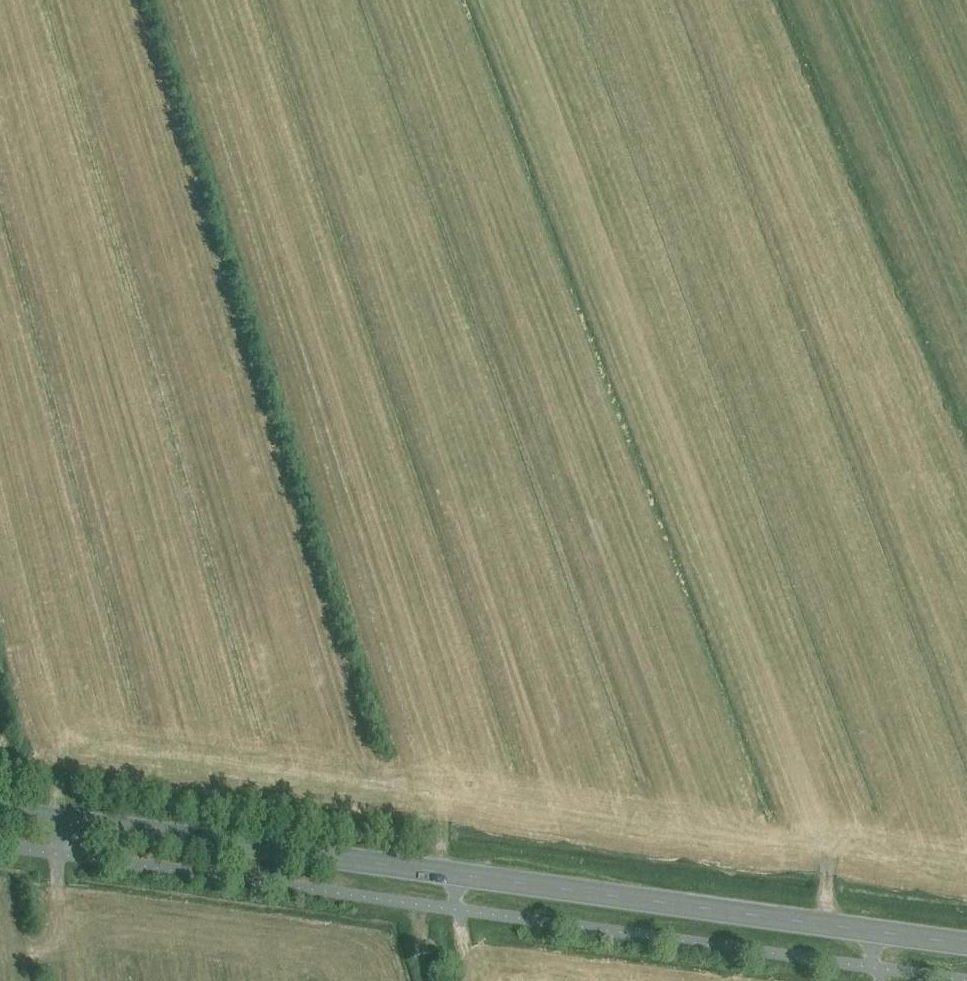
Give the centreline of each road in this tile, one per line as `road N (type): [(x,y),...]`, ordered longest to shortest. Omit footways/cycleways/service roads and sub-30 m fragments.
road 1 (tertiary): [(0,815),(966,947)]

